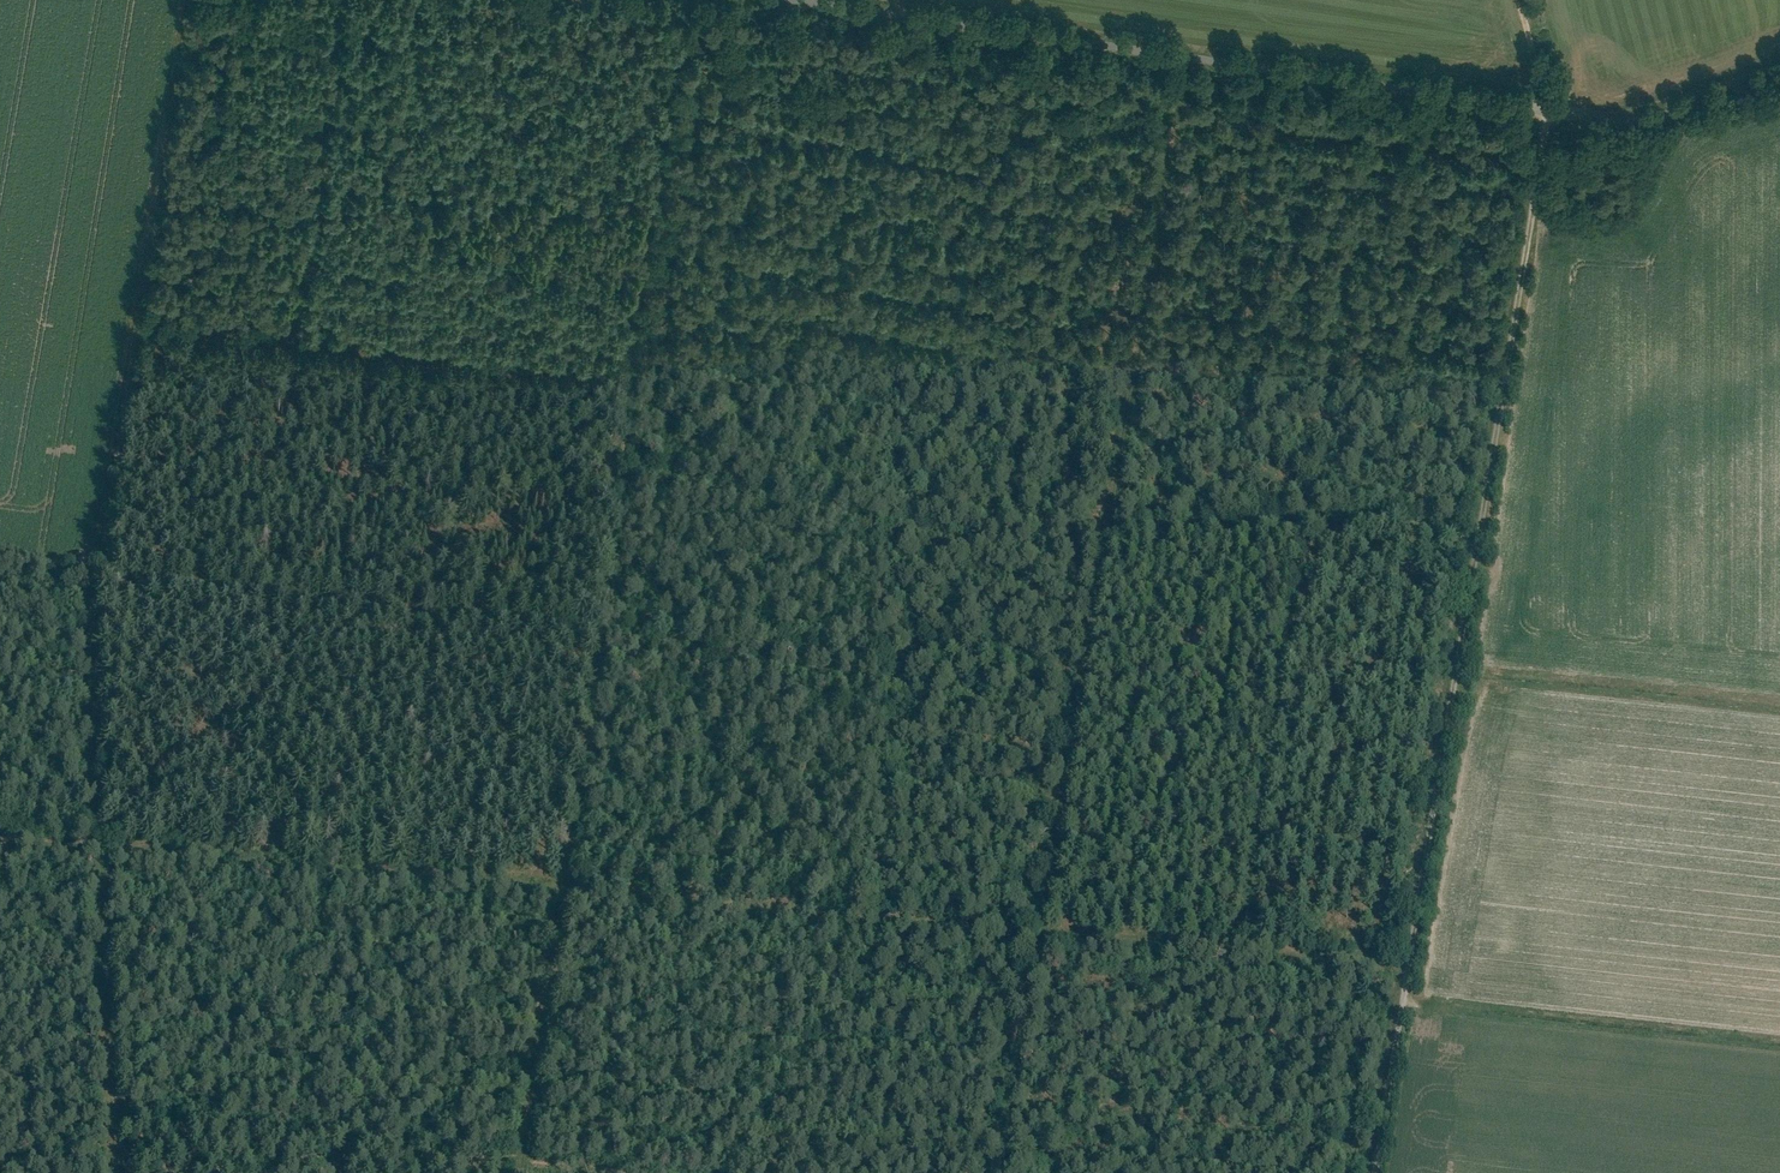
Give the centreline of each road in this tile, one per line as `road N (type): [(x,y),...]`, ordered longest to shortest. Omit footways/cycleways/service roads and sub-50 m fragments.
road 1 (track): [(1550,111),(1370,1172)]
road 2 (unclassified): [(1779,73),(1655,115),(1611,120),(799,0)]

